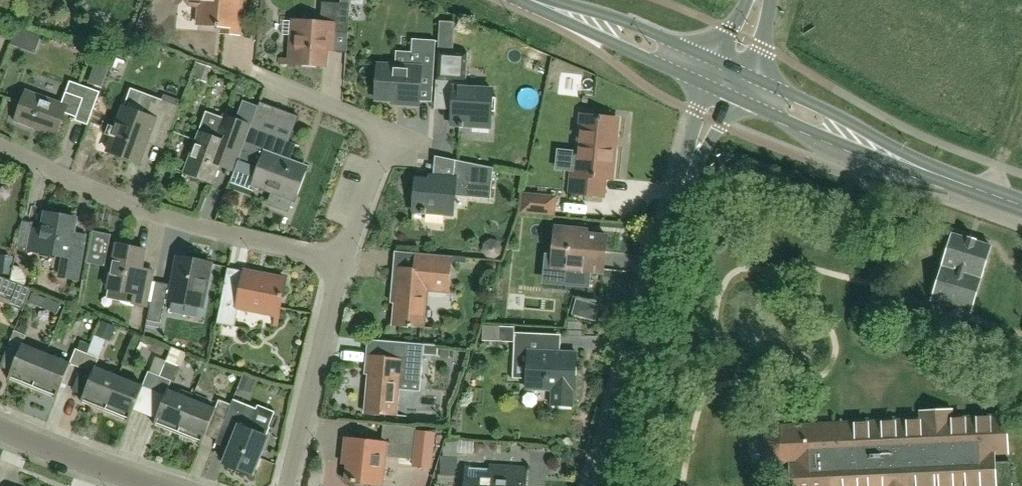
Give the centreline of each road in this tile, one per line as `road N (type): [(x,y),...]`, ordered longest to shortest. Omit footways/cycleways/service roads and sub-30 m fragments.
road 1 (residential): [(601,485),(709,118),(727,80)]
road 2 (residential): [(343,260),(146,212),(0,148)]
road 3 (primary): [(1021,204),(929,172),(727,80)]
road 4 (residential): [(287,485),(343,260)]
road 5 (primary): [(727,80),(538,0)]
road 6 (residential): [(153,485),(0,428)]
road 7 (residential): [(389,131),(252,73)]
road 8 (residential): [(343,260),(389,131)]

